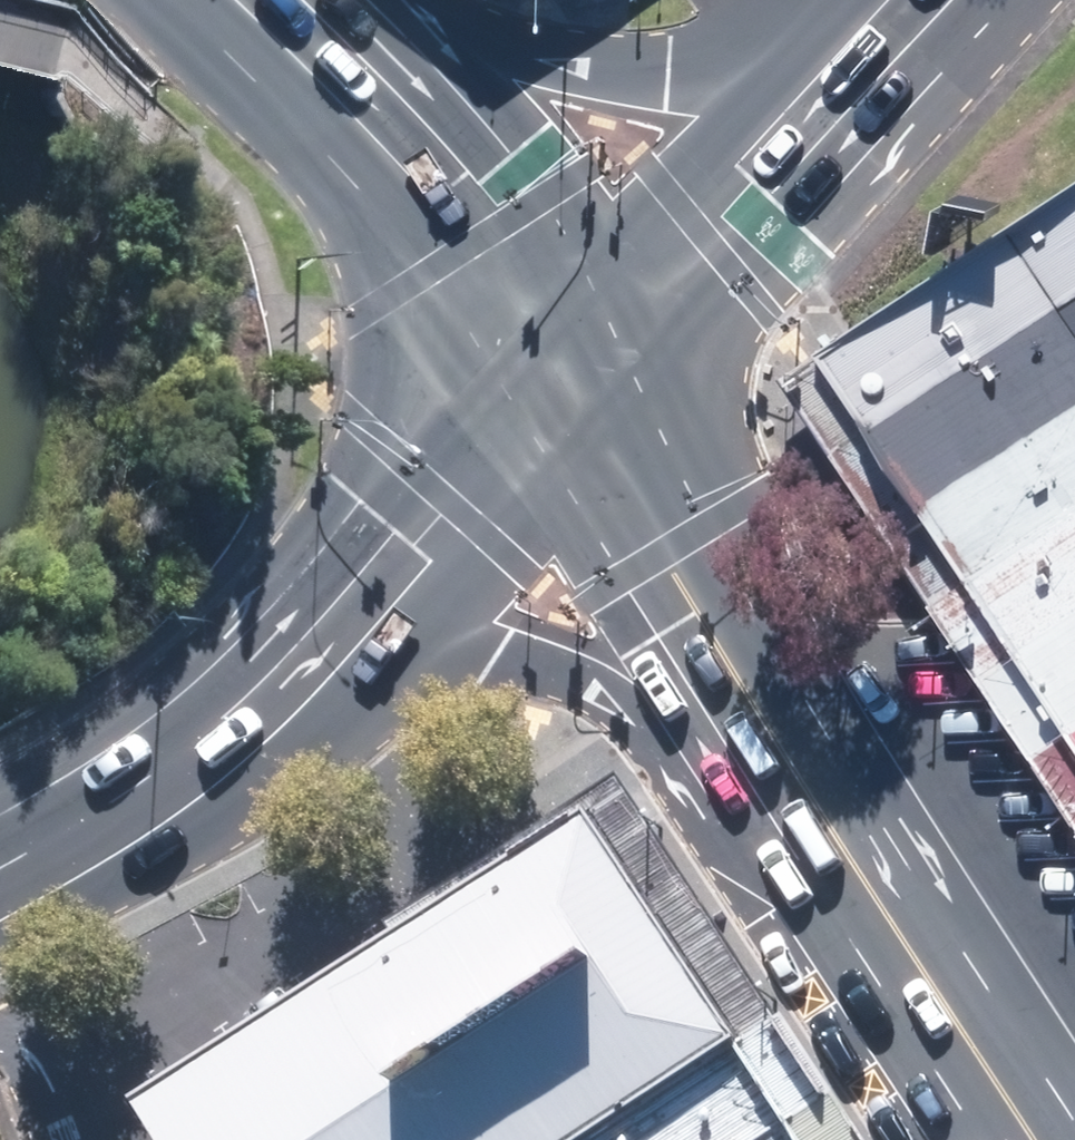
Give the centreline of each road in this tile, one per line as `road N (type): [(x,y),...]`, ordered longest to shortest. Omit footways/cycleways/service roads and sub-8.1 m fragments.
road 1 (primary): [(840,841),(756,774),(667,726),(493,664),(373,668),(261,691)]
road 2 (primary): [(566,379),(702,622),(840,841)]
road 3 (primary): [(357,0),(476,41),(663,72),(733,65),(873,25)]
road 4 (primary): [(236,0),(431,199),(566,379)]
road 5 (secondary): [(873,25),(566,379)]
road 6 (secondary): [(261,691),(566,379)]
road 7 (primary): [(840,841),(1044,1139)]
road 8 (secondary): [(0,868),(188,753),(261,691)]
road 9 (residential): [(52,1139),(0,1006)]

